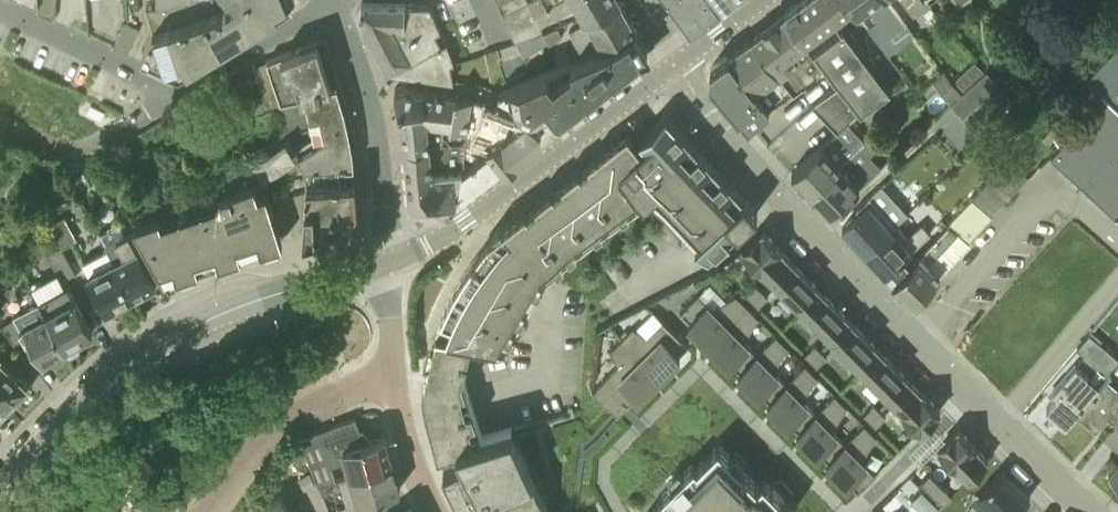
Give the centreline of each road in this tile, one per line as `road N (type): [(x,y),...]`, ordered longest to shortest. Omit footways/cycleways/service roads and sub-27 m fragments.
road 1 (residential): [(390,259),(371,98),(332,2),(184,85),(154,82),(0,9)]
road 2 (residential): [(1092,511),(810,232),(680,62)]
road 3 (secondary): [(0,493),(120,372),(161,342),(261,296),(390,259)]
road 4 (secondary): [(390,259),(464,221),(680,62)]
road 5 (residential): [(203,511),(273,428),(321,399),(394,373)]
road 6 (residential): [(394,373),(421,480),(437,511)]

